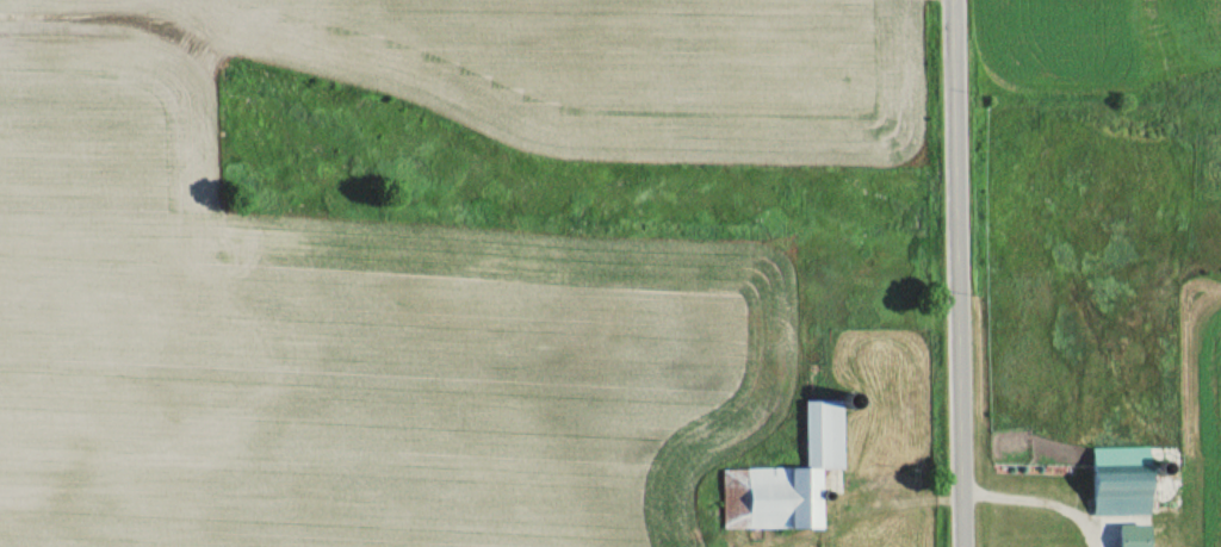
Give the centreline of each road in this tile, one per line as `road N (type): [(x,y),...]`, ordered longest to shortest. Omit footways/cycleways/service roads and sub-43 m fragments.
road 1 (residential): [(962,546),(953,0)]

